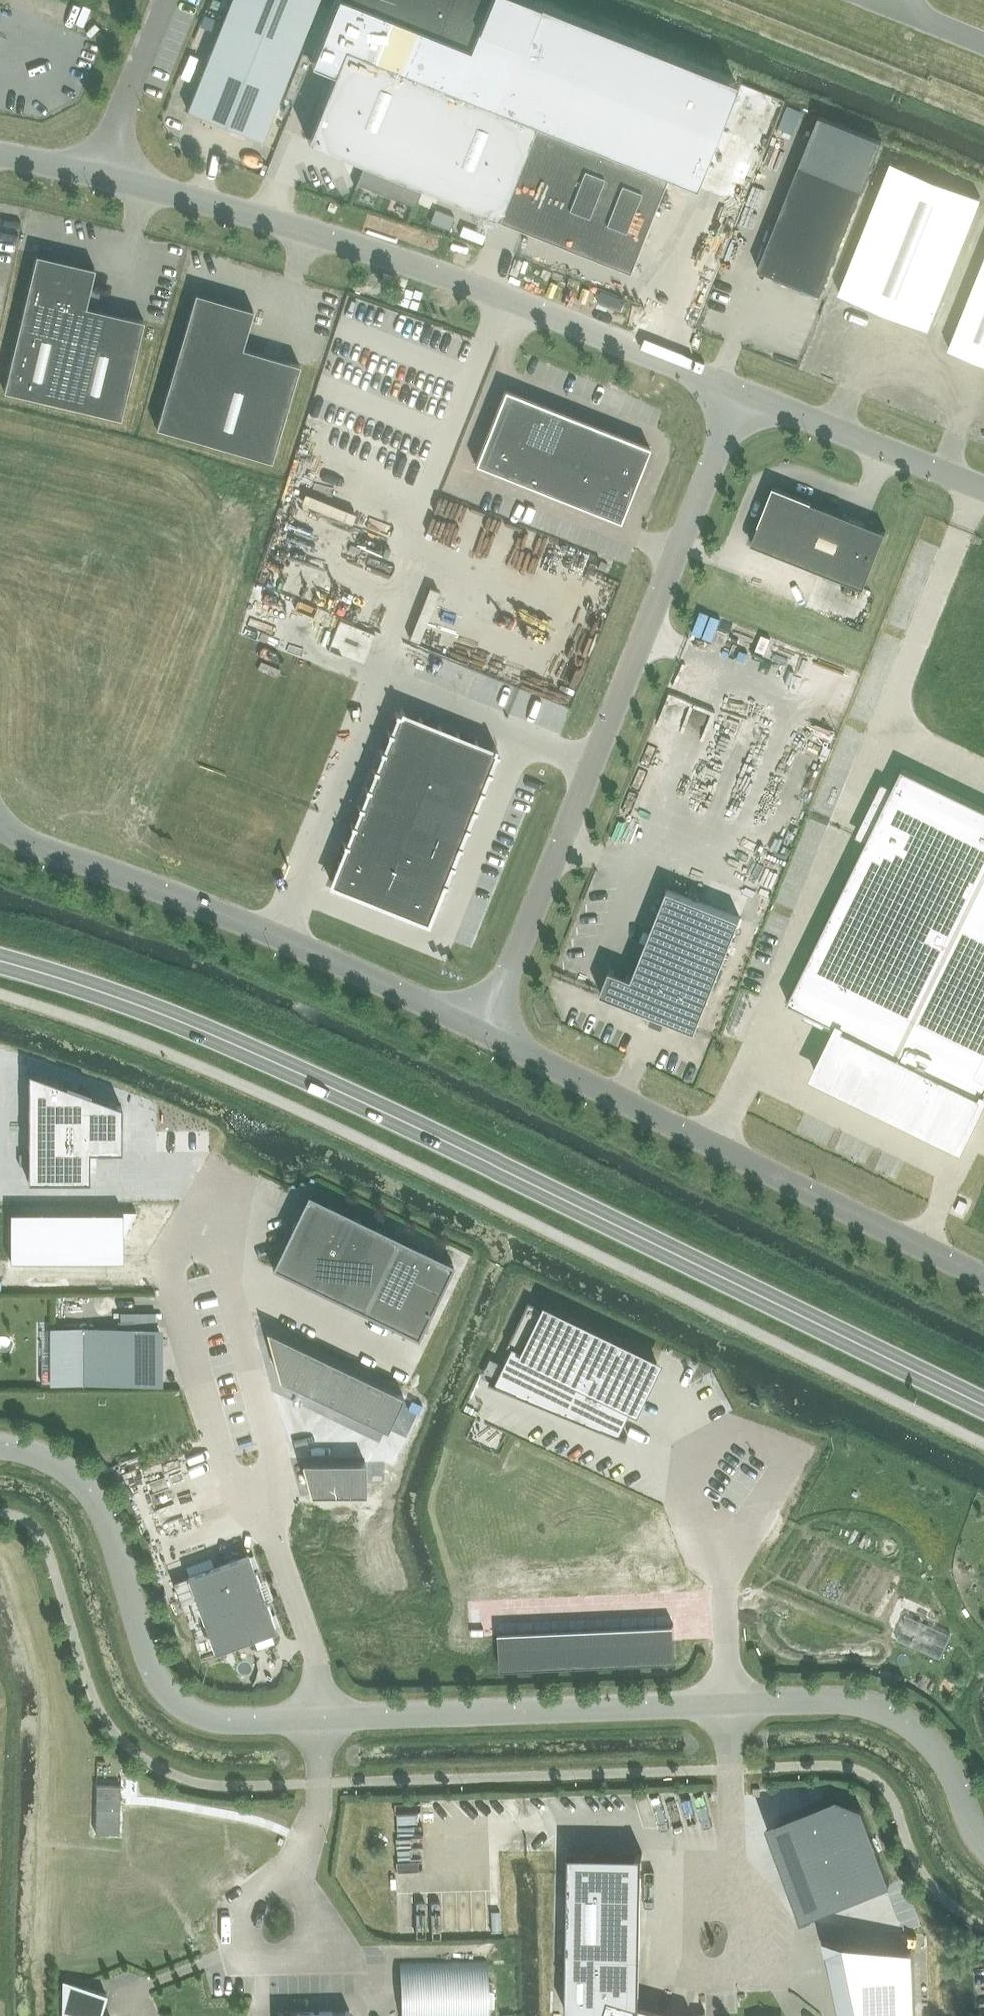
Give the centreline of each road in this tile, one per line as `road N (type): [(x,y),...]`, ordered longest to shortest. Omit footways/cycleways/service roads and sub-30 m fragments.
road 1 (unclassified): [(983,1848),(940,1756),(900,1719),(864,1705),(229,1721),(194,1714),(171,1698),(151,1666),(113,1539),(93,1500),(55,1464),(0,1446)]
road 2 (secondary): [(983,1407),(282,1066),(160,1013),(0,962)]
road 3 (unclassified): [(483,1033),(741,392)]
road 4 (unclassified): [(98,175),(456,280),(741,392)]
road 5 (unclassified): [(983,1278),(483,1033)]
road 6 (unclassified): [(483,1033),(250,926),(39,847),(0,823)]
road 7 (unclassified): [(741,392),(983,489)]
road 8 (unclassified): [(98,175),(164,0)]

